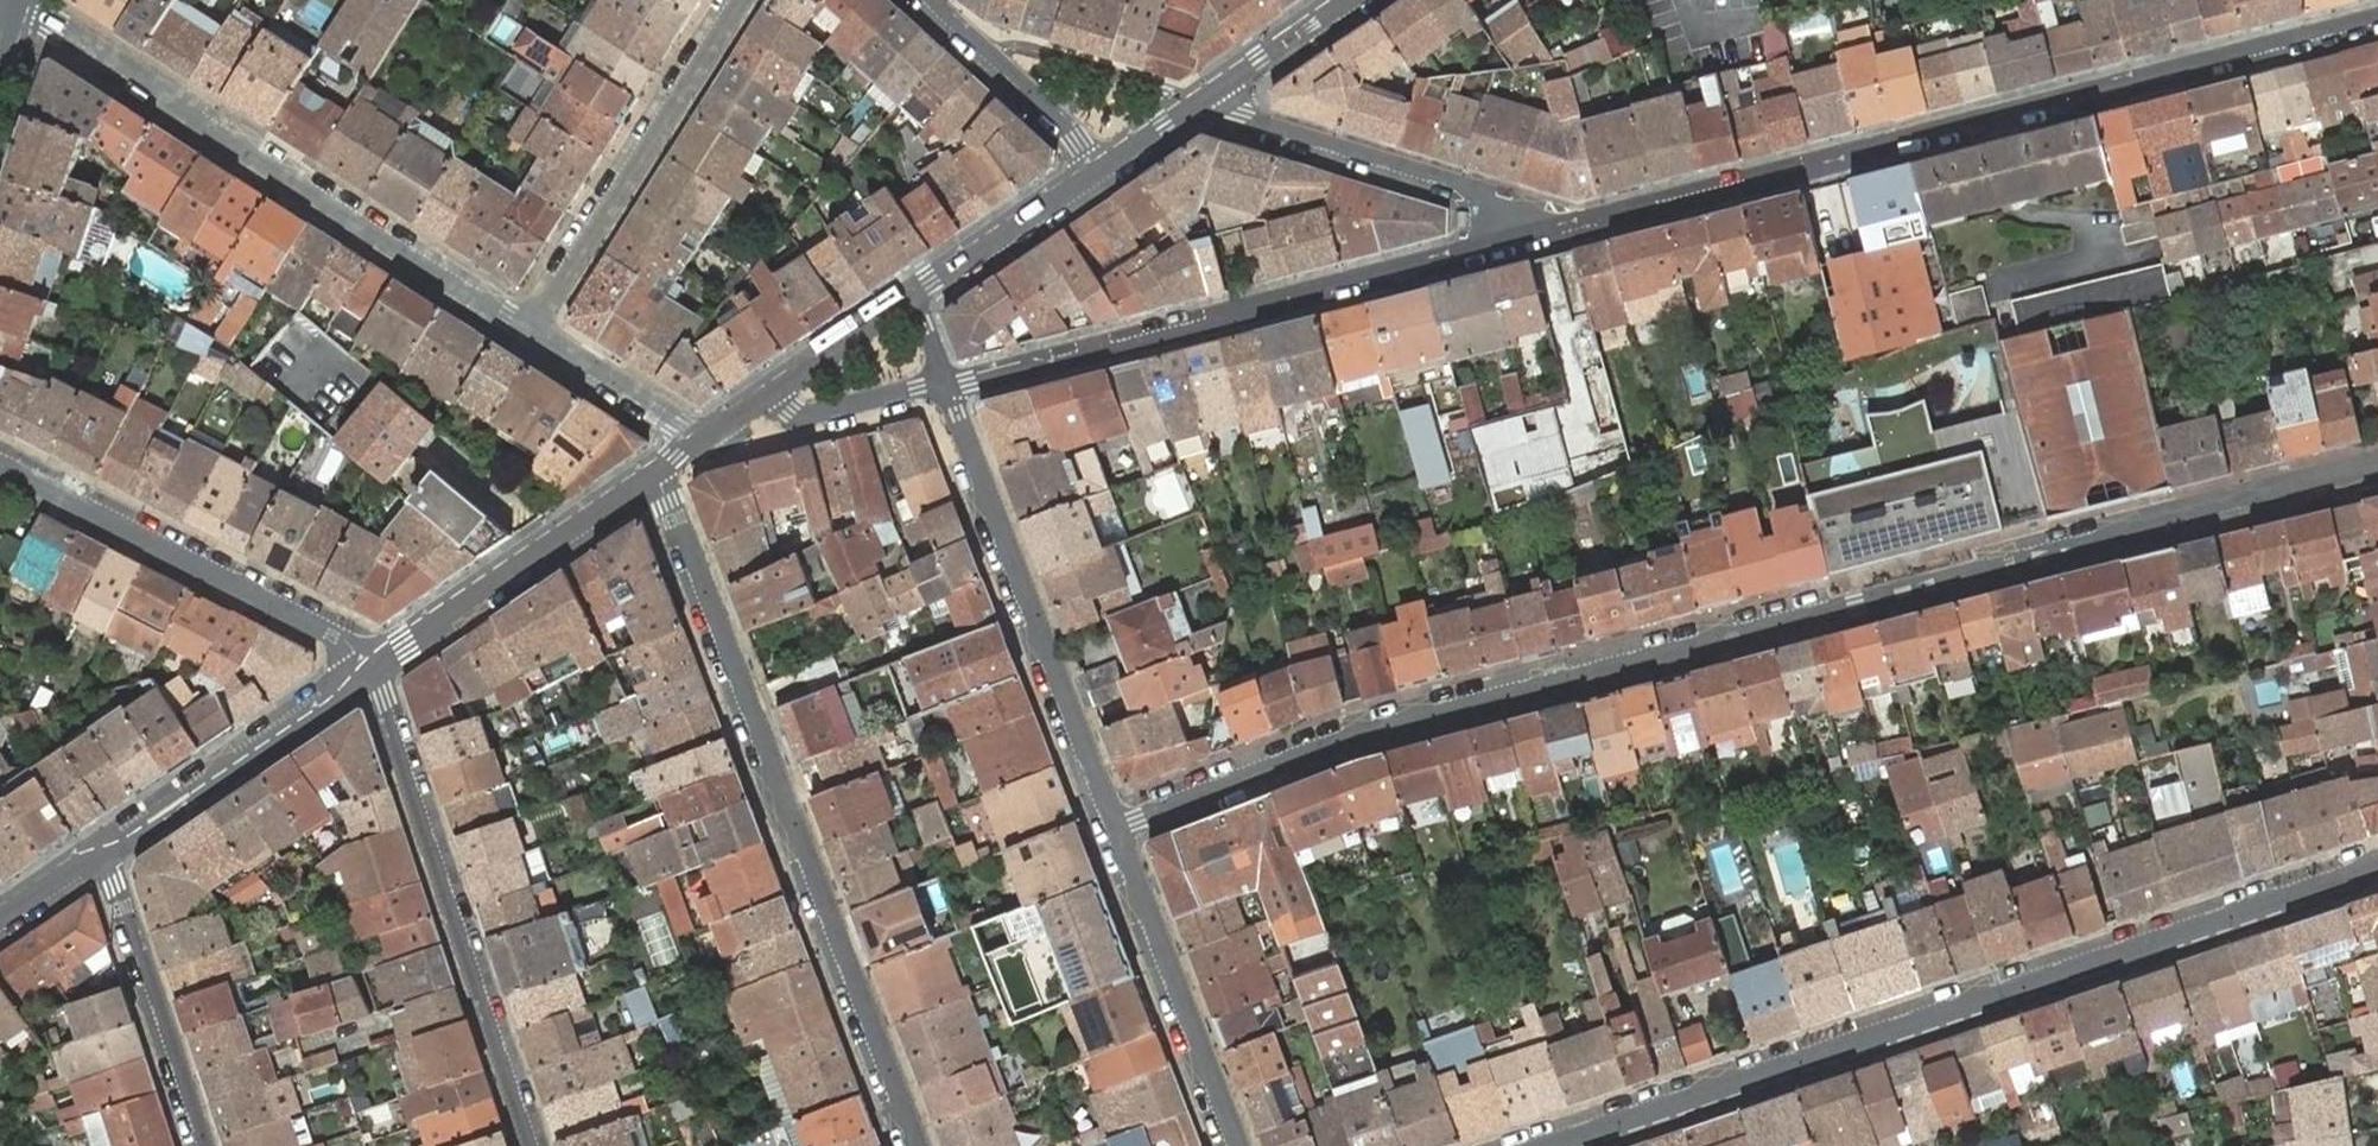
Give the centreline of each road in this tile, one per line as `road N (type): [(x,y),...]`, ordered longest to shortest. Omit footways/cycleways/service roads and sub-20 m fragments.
road 1 (residential): [(2377,461),(2167,515),(2098,543),(1362,731),(1114,828)]
road 2 (residential): [(1515,236),(1642,214),(1857,149),(2377,16)]
road 3 (tertiary): [(1547,1145),(2377,867)]
road 4 (residential): [(653,471),(918,1145)]
road 5 (residential): [(529,324),(504,318),(54,22),(11,7)]
road 6 (residential): [(946,384),(1205,326),(1255,304),(1515,236)]
road 7 (residential): [(532,1145),(369,668)]
road 8 (residential): [(1114,828),(946,384)]
road 9 (residential): [(369,668),(359,650),(0,462)]
road 10 (residential): [(529,324),(735,0)]
road 11 (residential): [(1515,236),(1456,181),(1199,101)]
road 12 (tertiary): [(653,471),(369,668)]
road 13 (residential): [(1234,1145),(1114,828)]
road 14 (tertiary): [(369,668),(175,813),(103,854)]
road 15 (residential): [(103,854),(207,1145)]
road 16 (residential): [(926,0),(1079,140),(1097,171)]
road 17 (tertiary): [(1097,171),(912,296)]
road 18 (residential): [(702,437),(529,324)]
road 19 (residential): [(946,384),(818,412),(789,410),(766,395)]
road 20 (tertiary): [(1349,0),(1199,101)]
road 21 (tertiary): [(912,296),(766,395)]
road 22 (tertiary): [(1199,101),(1097,171)]
road 23 (tertiary): [(103,854),(0,917)]

